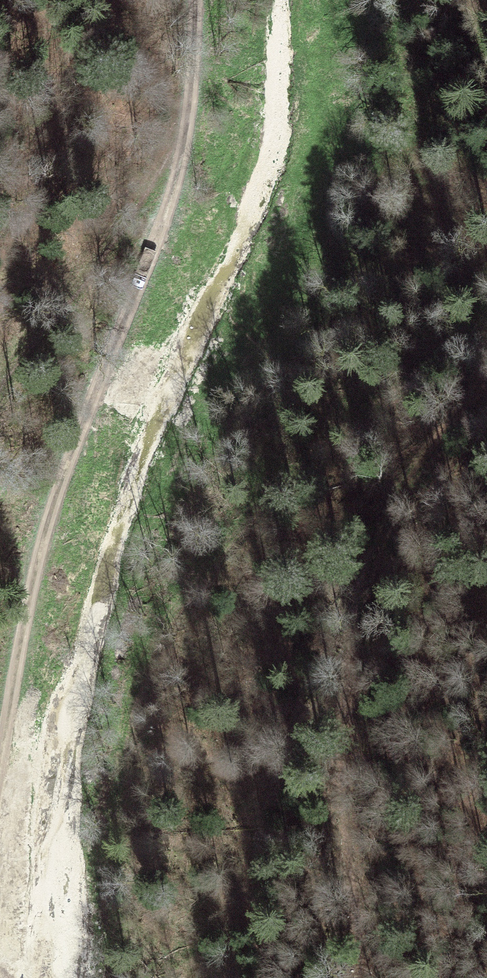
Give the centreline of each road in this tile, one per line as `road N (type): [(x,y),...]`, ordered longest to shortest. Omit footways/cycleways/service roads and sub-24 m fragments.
road 1 (track): [(0,746),(43,548),(169,211),(189,116)]
road 2 (track): [(486,377),(406,483),(376,541),(358,607),(343,752),(364,977)]
road 3 (track): [(189,116),(127,228),(0,389)]

